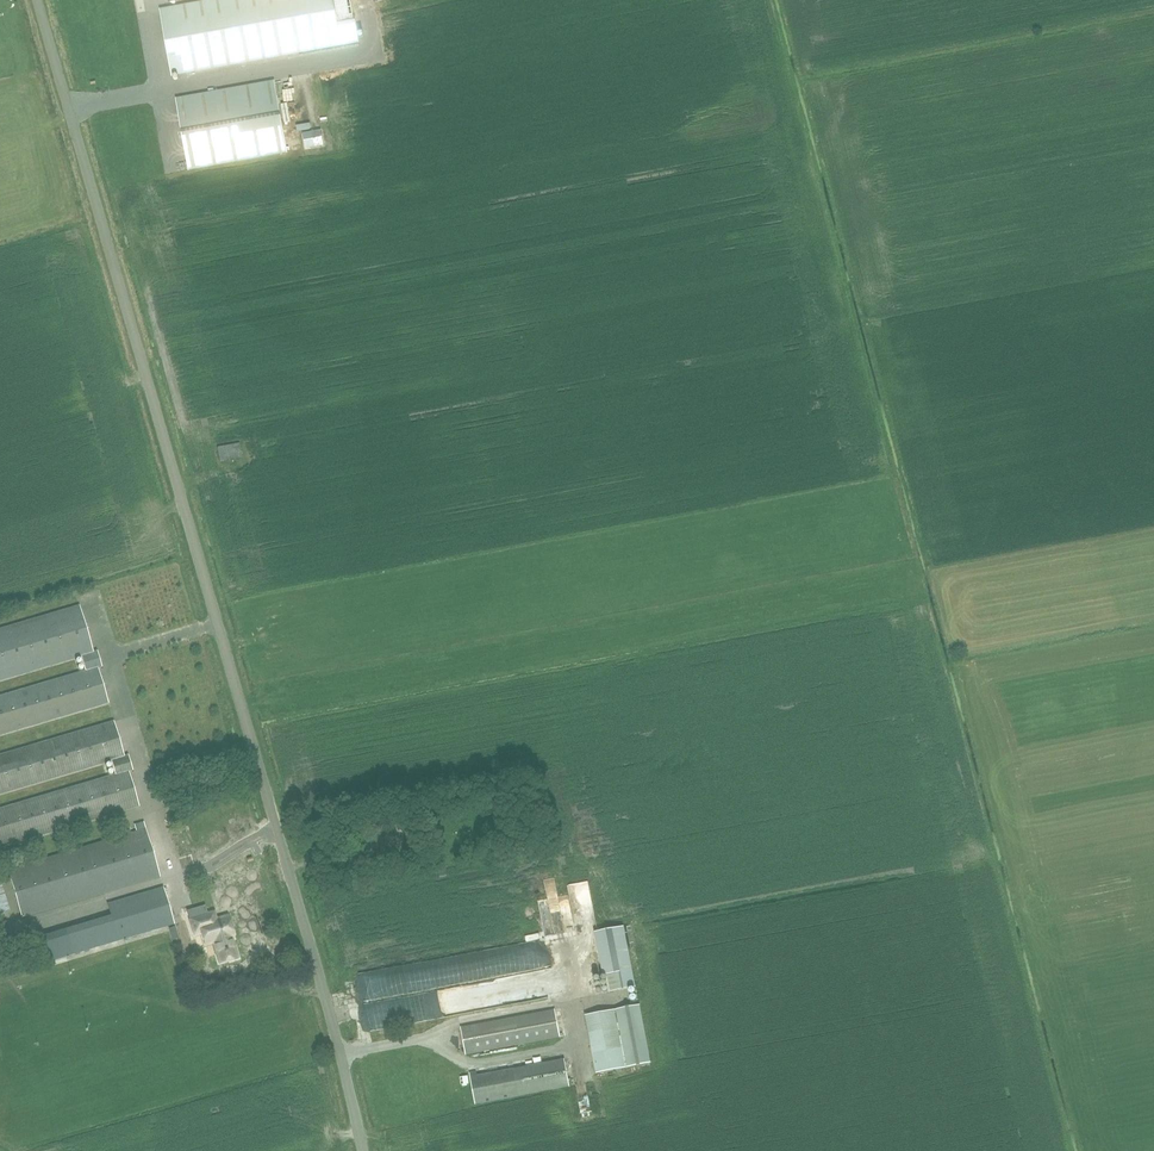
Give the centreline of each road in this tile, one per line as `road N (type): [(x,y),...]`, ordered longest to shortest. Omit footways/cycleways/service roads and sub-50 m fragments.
road 1 (unclassified): [(361,1150),(35,0)]

